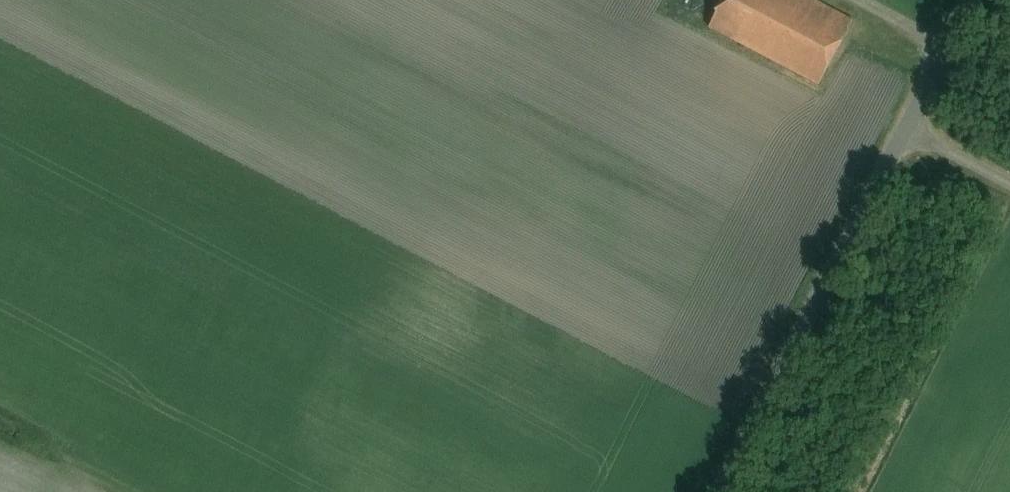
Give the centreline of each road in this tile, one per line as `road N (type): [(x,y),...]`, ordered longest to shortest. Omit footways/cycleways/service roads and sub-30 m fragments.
road 1 (unclassified): [(717,491),(969,0)]
road 2 (track): [(1009,185),(903,129)]

